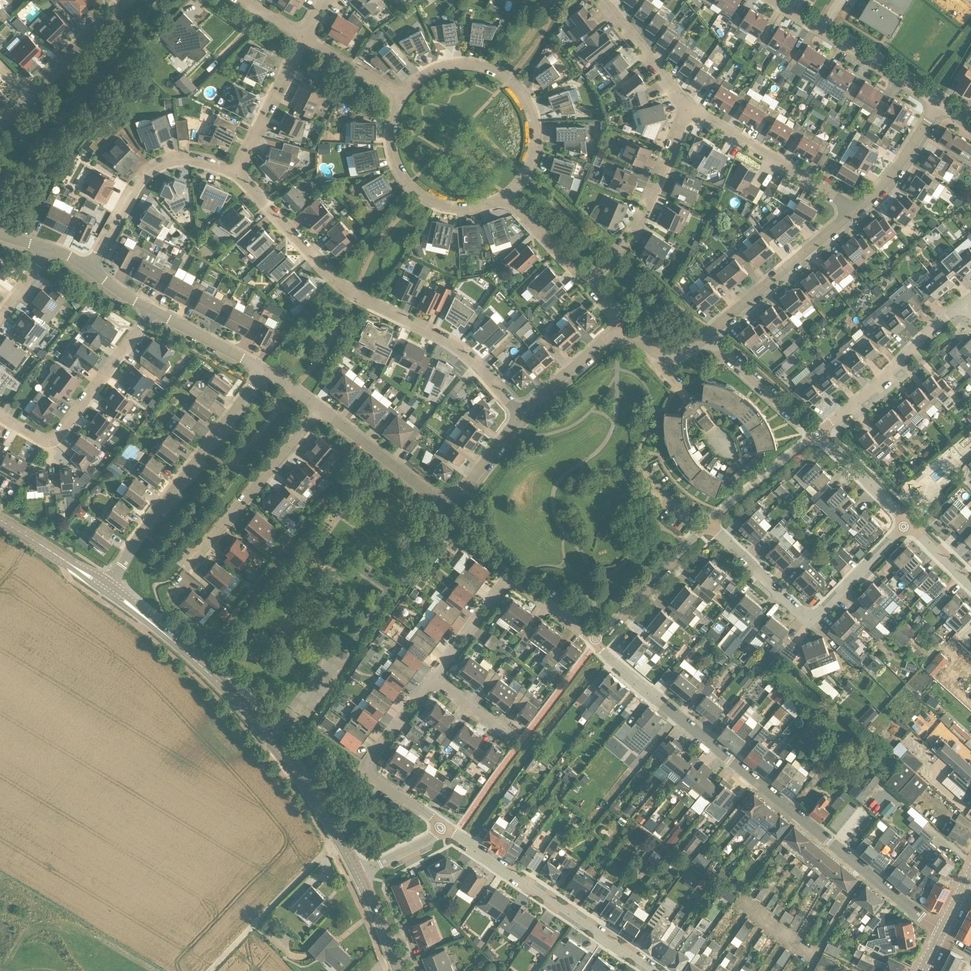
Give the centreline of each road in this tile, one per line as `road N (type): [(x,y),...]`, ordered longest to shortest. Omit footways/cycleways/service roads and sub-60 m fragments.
road 1 (residential): [(942,931),(595,639)]
road 2 (tertiary): [(358,875),(312,796),(251,715),(106,588)]
road 3 (residential): [(235,173),(341,285),(457,348),(521,415)]
road 4 (residential): [(709,523),(797,610),(814,616),(906,525)]
road 5 (residential): [(106,588),(266,371)]
road 6 (residential): [(521,415),(464,489),(443,499),(321,410)]
road 7 (residential): [(655,970),(446,828)]
road 8 (residential): [(505,195),(528,167),(535,139),(516,87),(490,69),(457,64),(426,74),(402,97)]
road 9 (residential): [(432,679),(509,580),(595,639)]
road 10 (residential): [(152,311),(54,439),(41,441),(0,417)]
road 11 (residential): [(446,828),(367,770),(432,679)]
road 12 (residential): [(88,269),(147,172),(192,159),(235,173)]
road 13 (residential): [(589,277),(640,219),(687,108)]
road 14 (residential): [(194,561),(321,410)]
road 15 (residential): [(855,210),(687,108)]
road 16 (residential): [(402,97),(392,151),(414,190),(453,208),(505,195)]
road 17 (residential): [(938,103),(772,0)]
road 18 (residential): [(705,335),(855,210)]
road 19 (residential): [(817,435),(961,304)]
road 20 (track): [(210,970),(338,838)]
road 21 (track): [(146,970),(0,888)]
road 22 (residential): [(235,173),(304,37)]
road 23 (residential): [(595,639),(701,530)]
road 24 (residential): [(817,435),(705,335)]
road 25 (residential): [(817,435),(709,523)]
road 26 (residential): [(687,108),(602,0)]
road 27 (residential): [(855,210),(898,166),(938,103)]
road 28 (residential): [(30,97),(123,6)]
road 29 (residential): [(266,371),(152,311)]
road 30 (residential): [(521,415),(618,333)]
road 31 (residential): [(906,525),(817,435)]
road 32 (tertiary): [(106,588),(0,522)]

